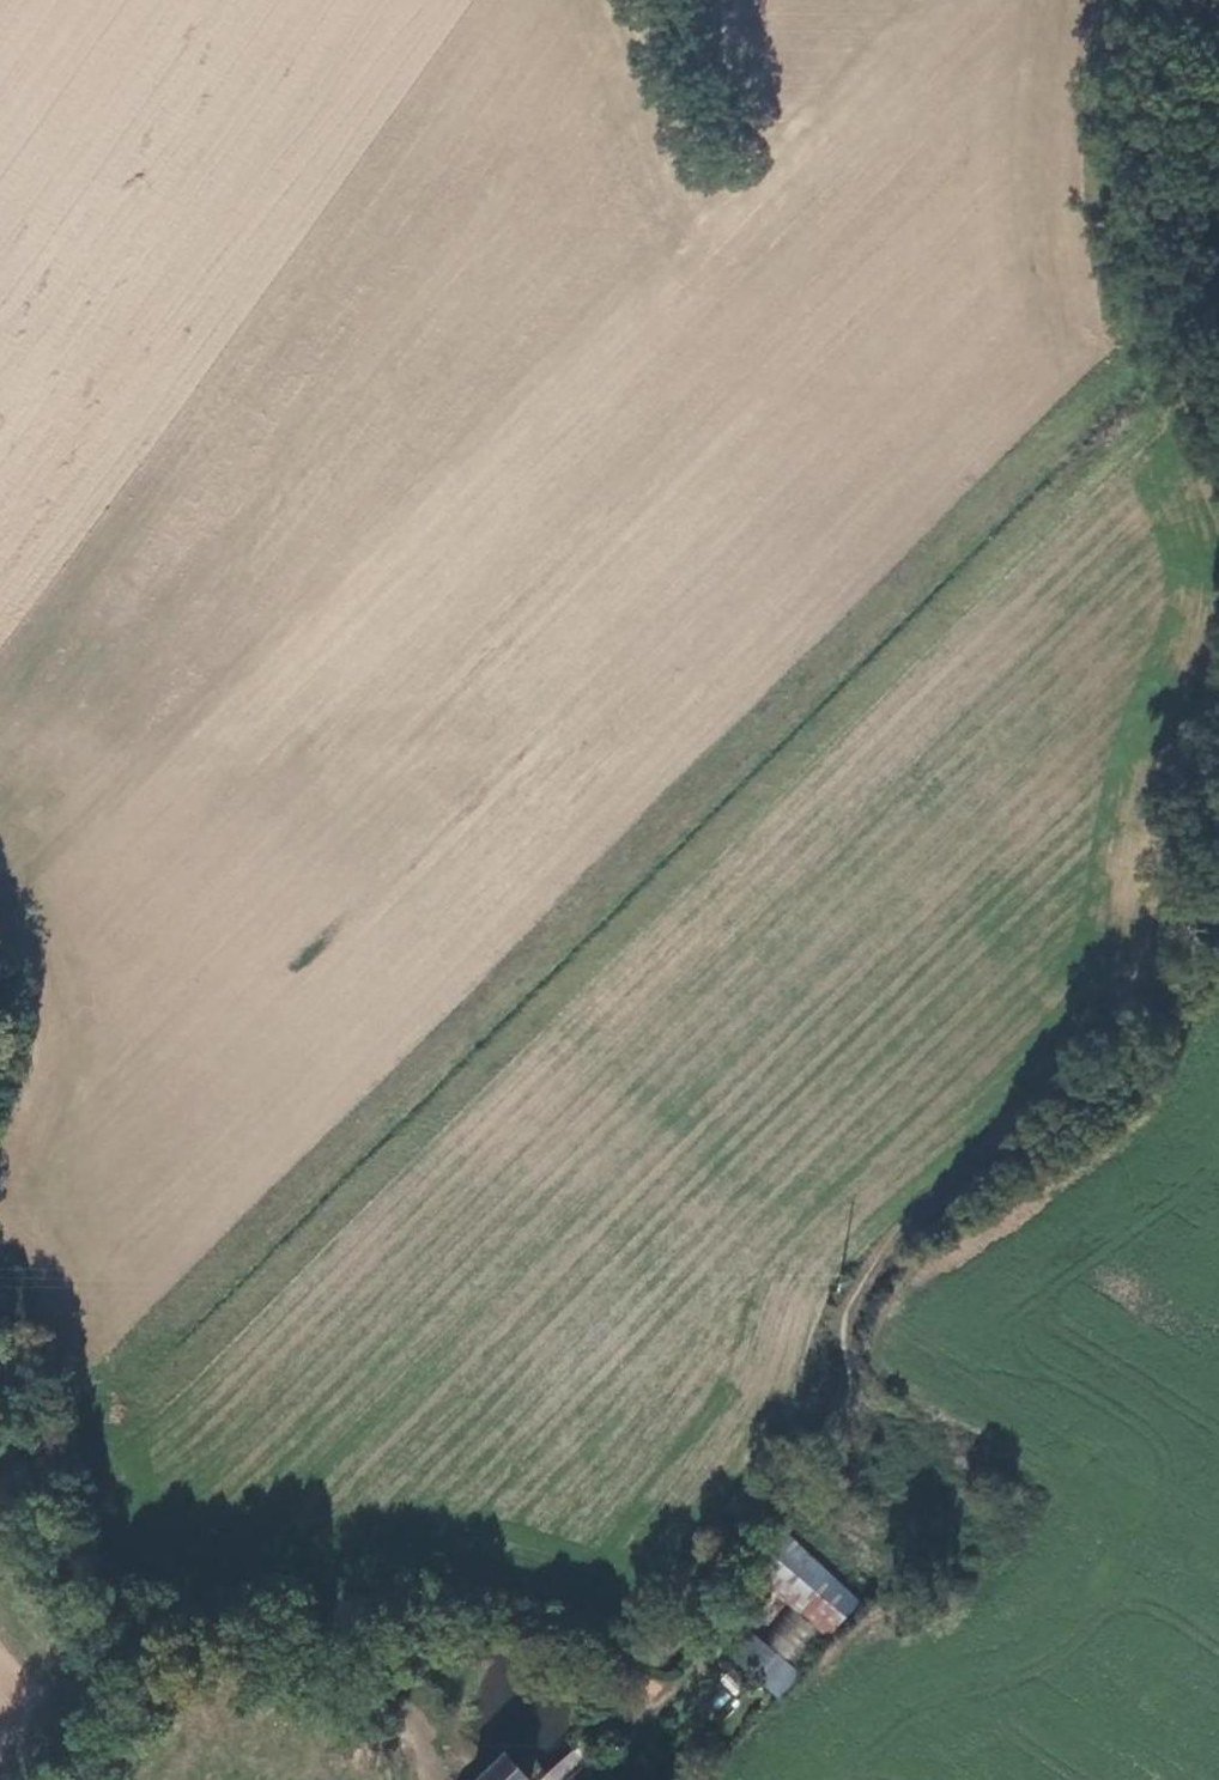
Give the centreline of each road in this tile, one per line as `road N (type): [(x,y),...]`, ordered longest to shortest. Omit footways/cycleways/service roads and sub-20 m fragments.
road 1 (track): [(654,1643),(703,1597),(796,1482),(852,1382),(851,1304),(896,1228),(1143,1054),(1184,993),(1218,864)]
road 2 (track): [(1218,241),(1206,187),(1210,0)]
road 3 (unclassified): [(558,1779),(611,1731),(710,1663)]

